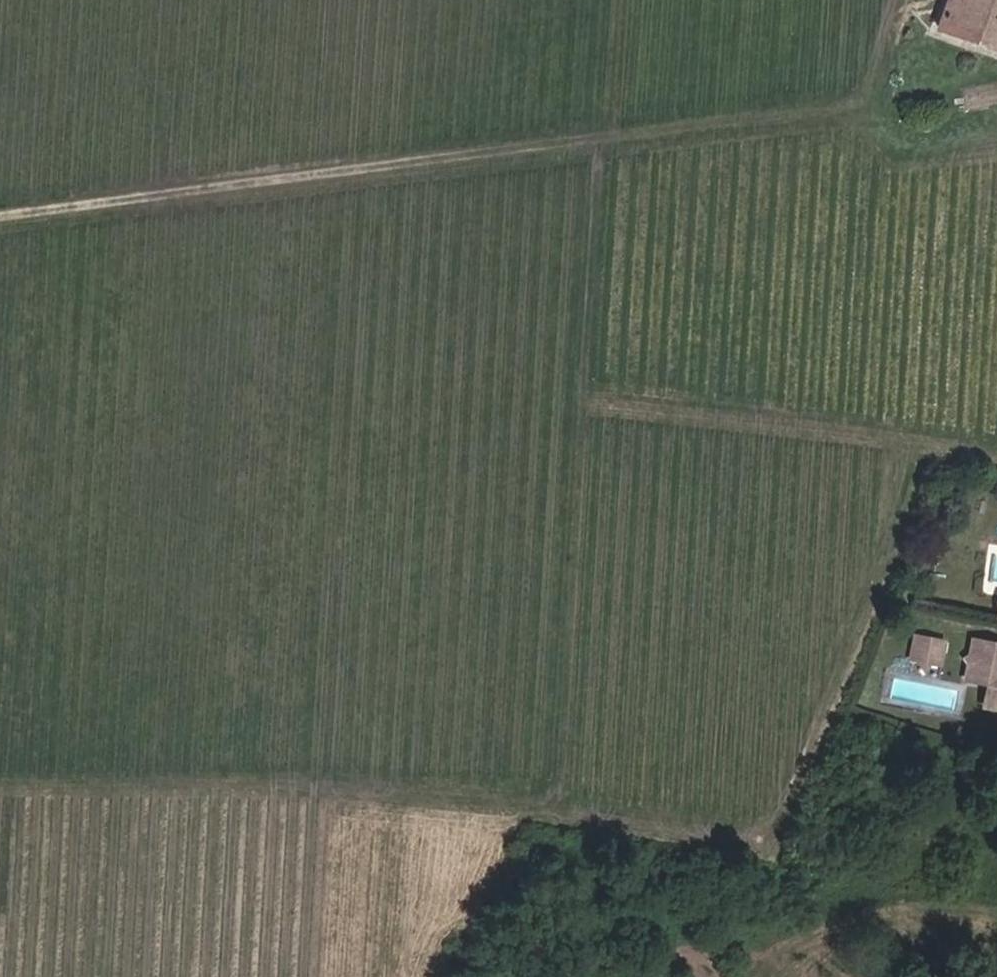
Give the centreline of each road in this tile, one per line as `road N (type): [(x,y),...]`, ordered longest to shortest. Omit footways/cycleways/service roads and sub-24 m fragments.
road 1 (track): [(0,218),(856,107)]

